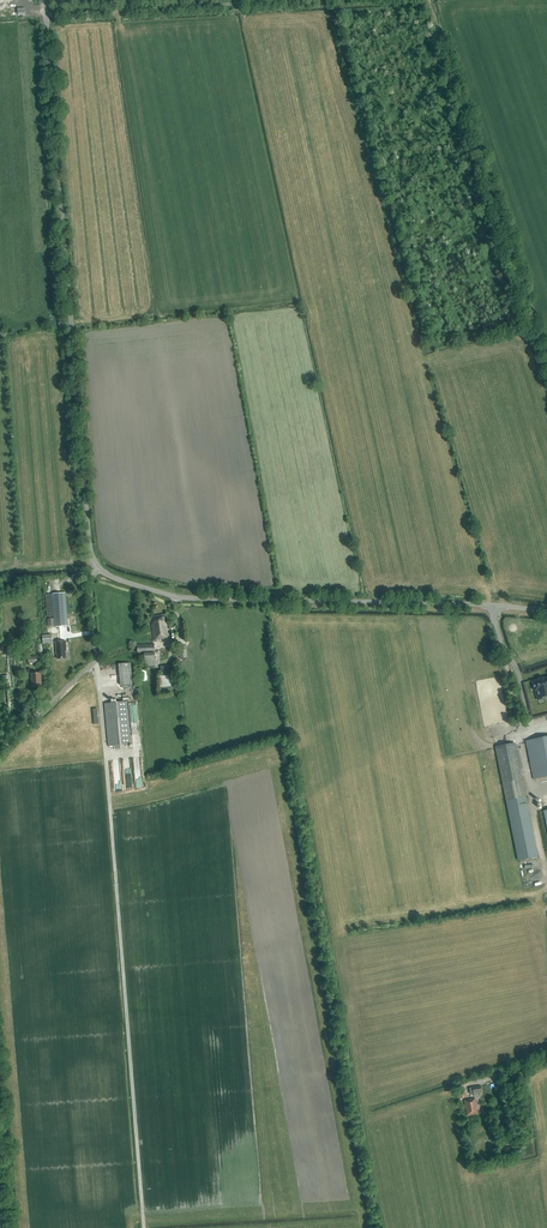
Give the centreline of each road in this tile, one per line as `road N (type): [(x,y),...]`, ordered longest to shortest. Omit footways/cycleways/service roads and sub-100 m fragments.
road 1 (unclassified): [(98,567),(88,523),(45,0)]
road 2 (unclassified): [(546,611),(190,598),(98,567)]
road 3 (unclassified): [(0,757),(96,664),(91,584),(98,567)]

